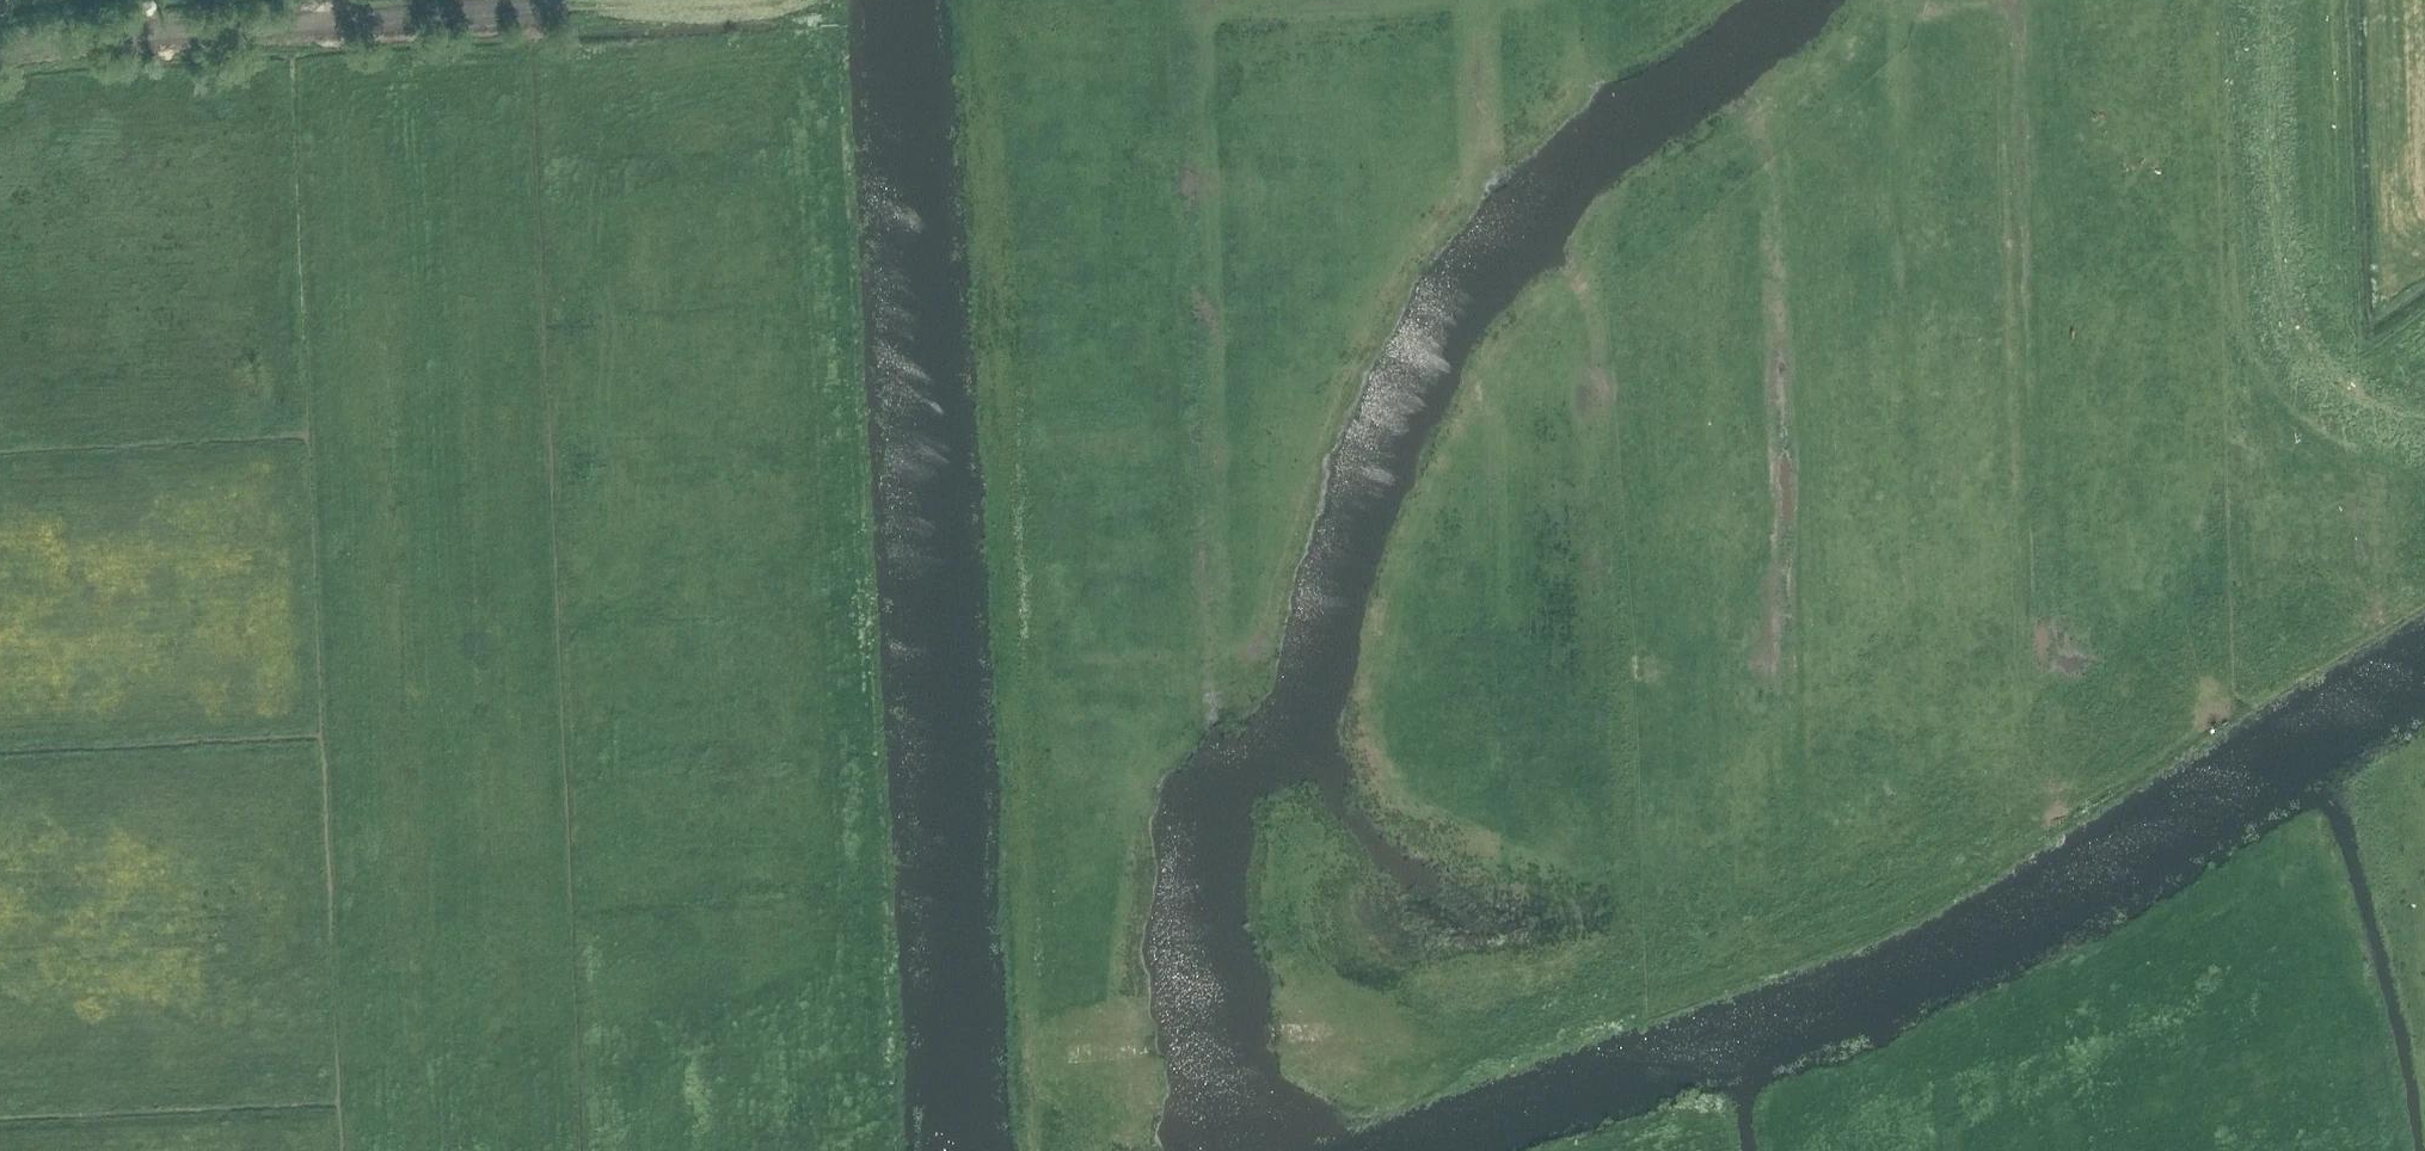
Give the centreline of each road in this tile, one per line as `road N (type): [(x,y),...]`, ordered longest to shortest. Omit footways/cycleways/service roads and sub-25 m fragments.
road 1 (unclassified): [(0,54),(76,40),(374,22)]
road 2 (track): [(374,22),(574,6)]

